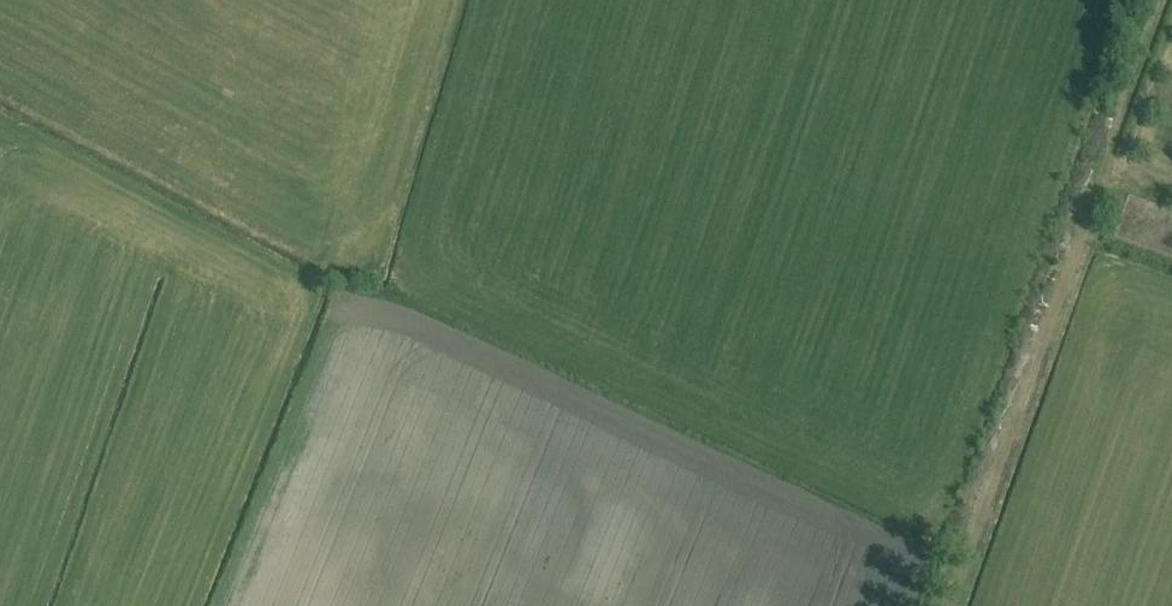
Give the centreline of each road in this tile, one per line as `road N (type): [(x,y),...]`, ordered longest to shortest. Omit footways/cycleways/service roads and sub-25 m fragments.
road 1 (track): [(934,605),(1142,0)]

